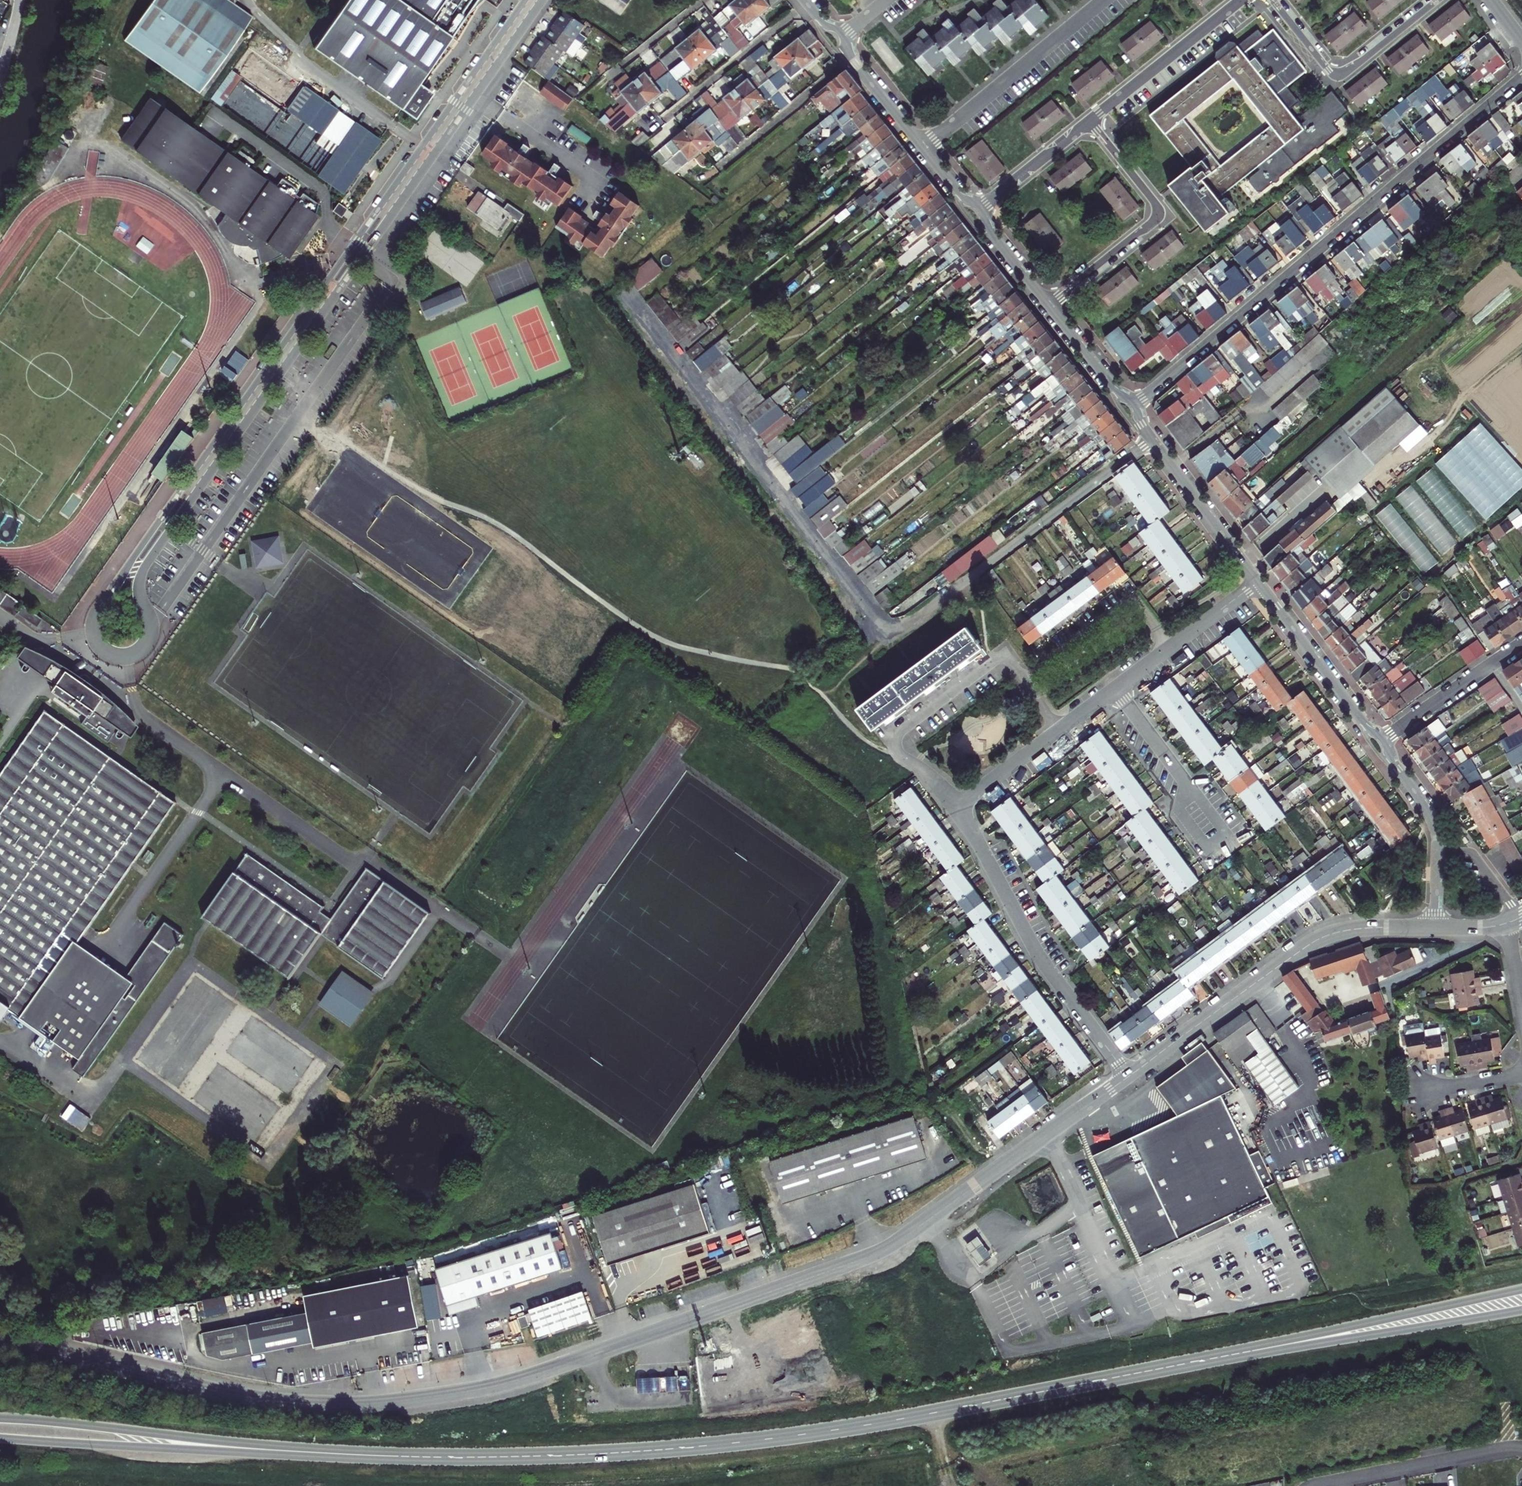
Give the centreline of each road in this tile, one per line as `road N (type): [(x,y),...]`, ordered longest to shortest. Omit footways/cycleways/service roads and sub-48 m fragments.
road 1 (residential): [(525,0),(109,595),(94,626),(104,653),(126,658),(148,644),(140,585),(146,566),(544,0)]
road 2 (residential): [(0,1343),(272,1400),(368,1404),(482,1389),(879,1253),(1129,1078)]
road 3 (secondary): [(269,1450),(471,1457),(705,1446),(875,1424),(1198,1362)]
road 4 (residential): [(1135,404),(1521,80)]
road 5 (residential): [(1129,1078),(1321,939),(1356,929),(1436,926)]
road 6 (secondary): [(1521,1290),(1198,1362)]
road 7 (secondary): [(1198,1362),(1521,1310)]
road 8 (residential): [(958,807),(1033,946),(1129,1078)]
road 9 (secondary): [(269,1450),(0,1418)]
road 10 (secondary): [(0,1439),(269,1450)]
road 11 (residential): [(1050,307),(1158,214),(1155,199),(1090,121)]
road 12 (residential): [(958,807),(899,751),(900,735),(999,660),(1025,683)]
road 13 (residential): [(1104,0),(923,148)]
road 14 (residential): [(1273,0),(1337,75),(1437,0)]
road 15 (residential): [(1135,404),(1153,440),(1258,582)]
road 16 (residential): [(1521,1447),(1312,1485)]
road 17 (residential): [(1258,582),(1384,742)]
road 18 (residential): [(1384,742),(1434,826),(1436,926)]
road 19 (residential): [(1172,647),(1136,601),(1025,683)]
road 20 (residential): [(1242,0),(1090,121)]
road 21 (residential): [(666,118),(807,4)]
road 22 (residential): [(1521,644),(1384,742)]
road 23 (residential): [(724,166),(853,60)]
road 24 (residential): [(1090,121),(979,207)]
road 25 (residential): [(1192,787),(1227,835),(1208,849),(1178,809)]
road 26 (residential): [(1050,307),(1135,404)]
road 27 (residential): [(1059,731),(958,807)]
road 28 (residential): [(1117,688),(1192,787)]
road 29 (residential): [(979,207),(991,235),(1050,307)]

